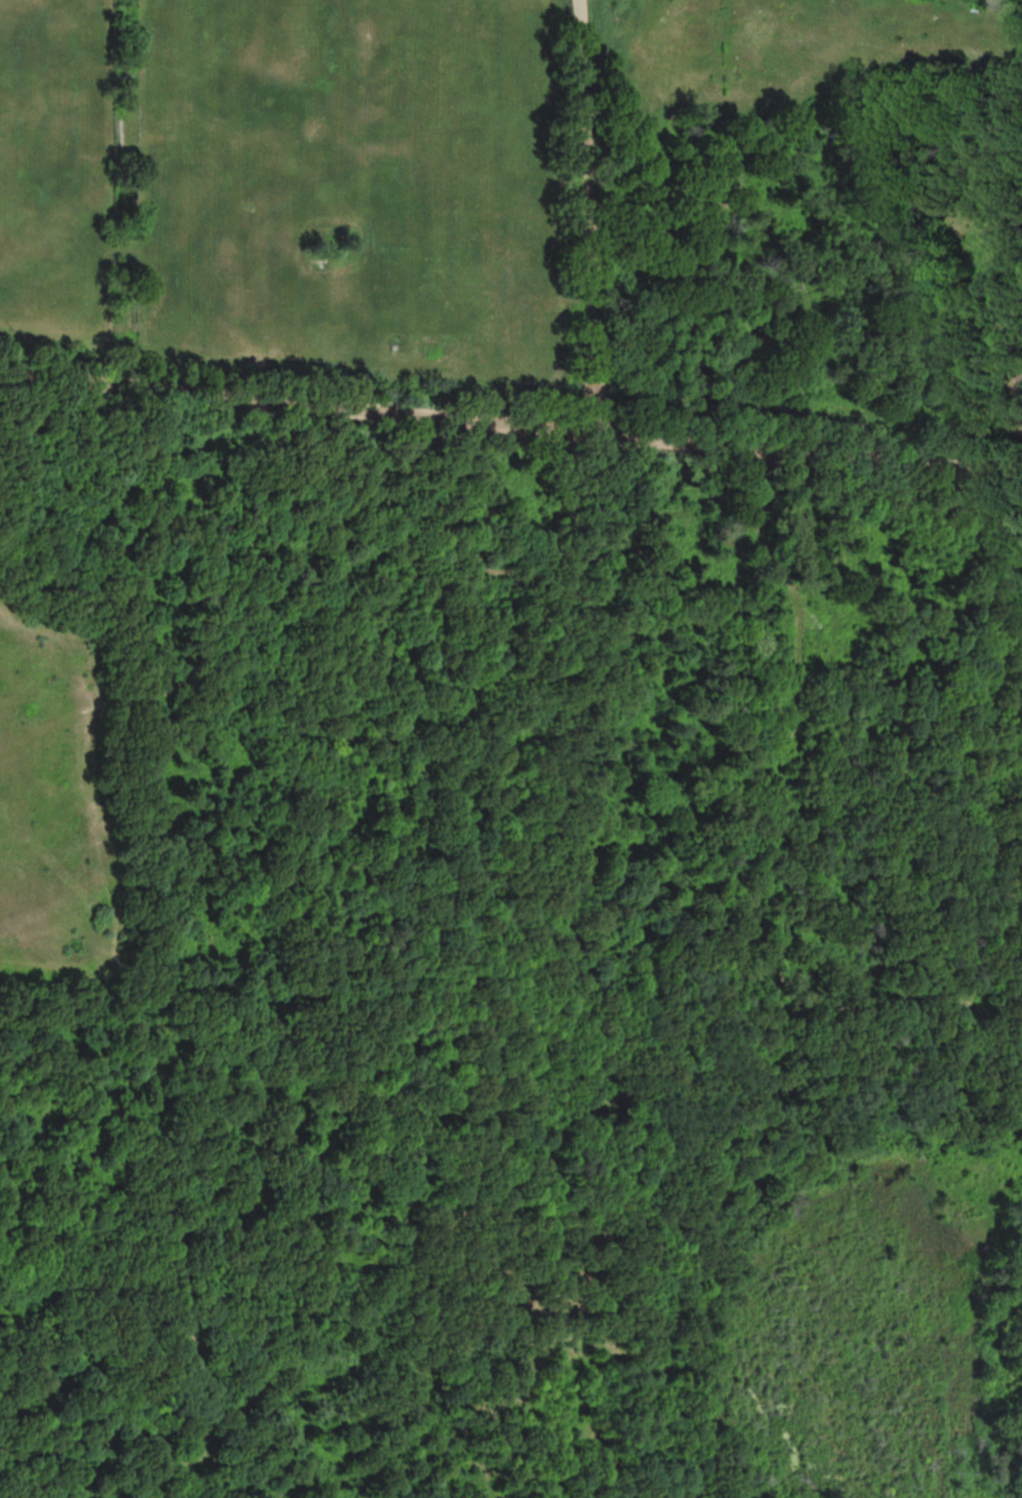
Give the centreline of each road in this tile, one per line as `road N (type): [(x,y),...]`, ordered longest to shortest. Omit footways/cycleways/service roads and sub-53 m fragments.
road 1 (residential): [(0,374),(604,439),(1021,473)]
road 2 (residential): [(582,0),(595,384),(587,437)]

